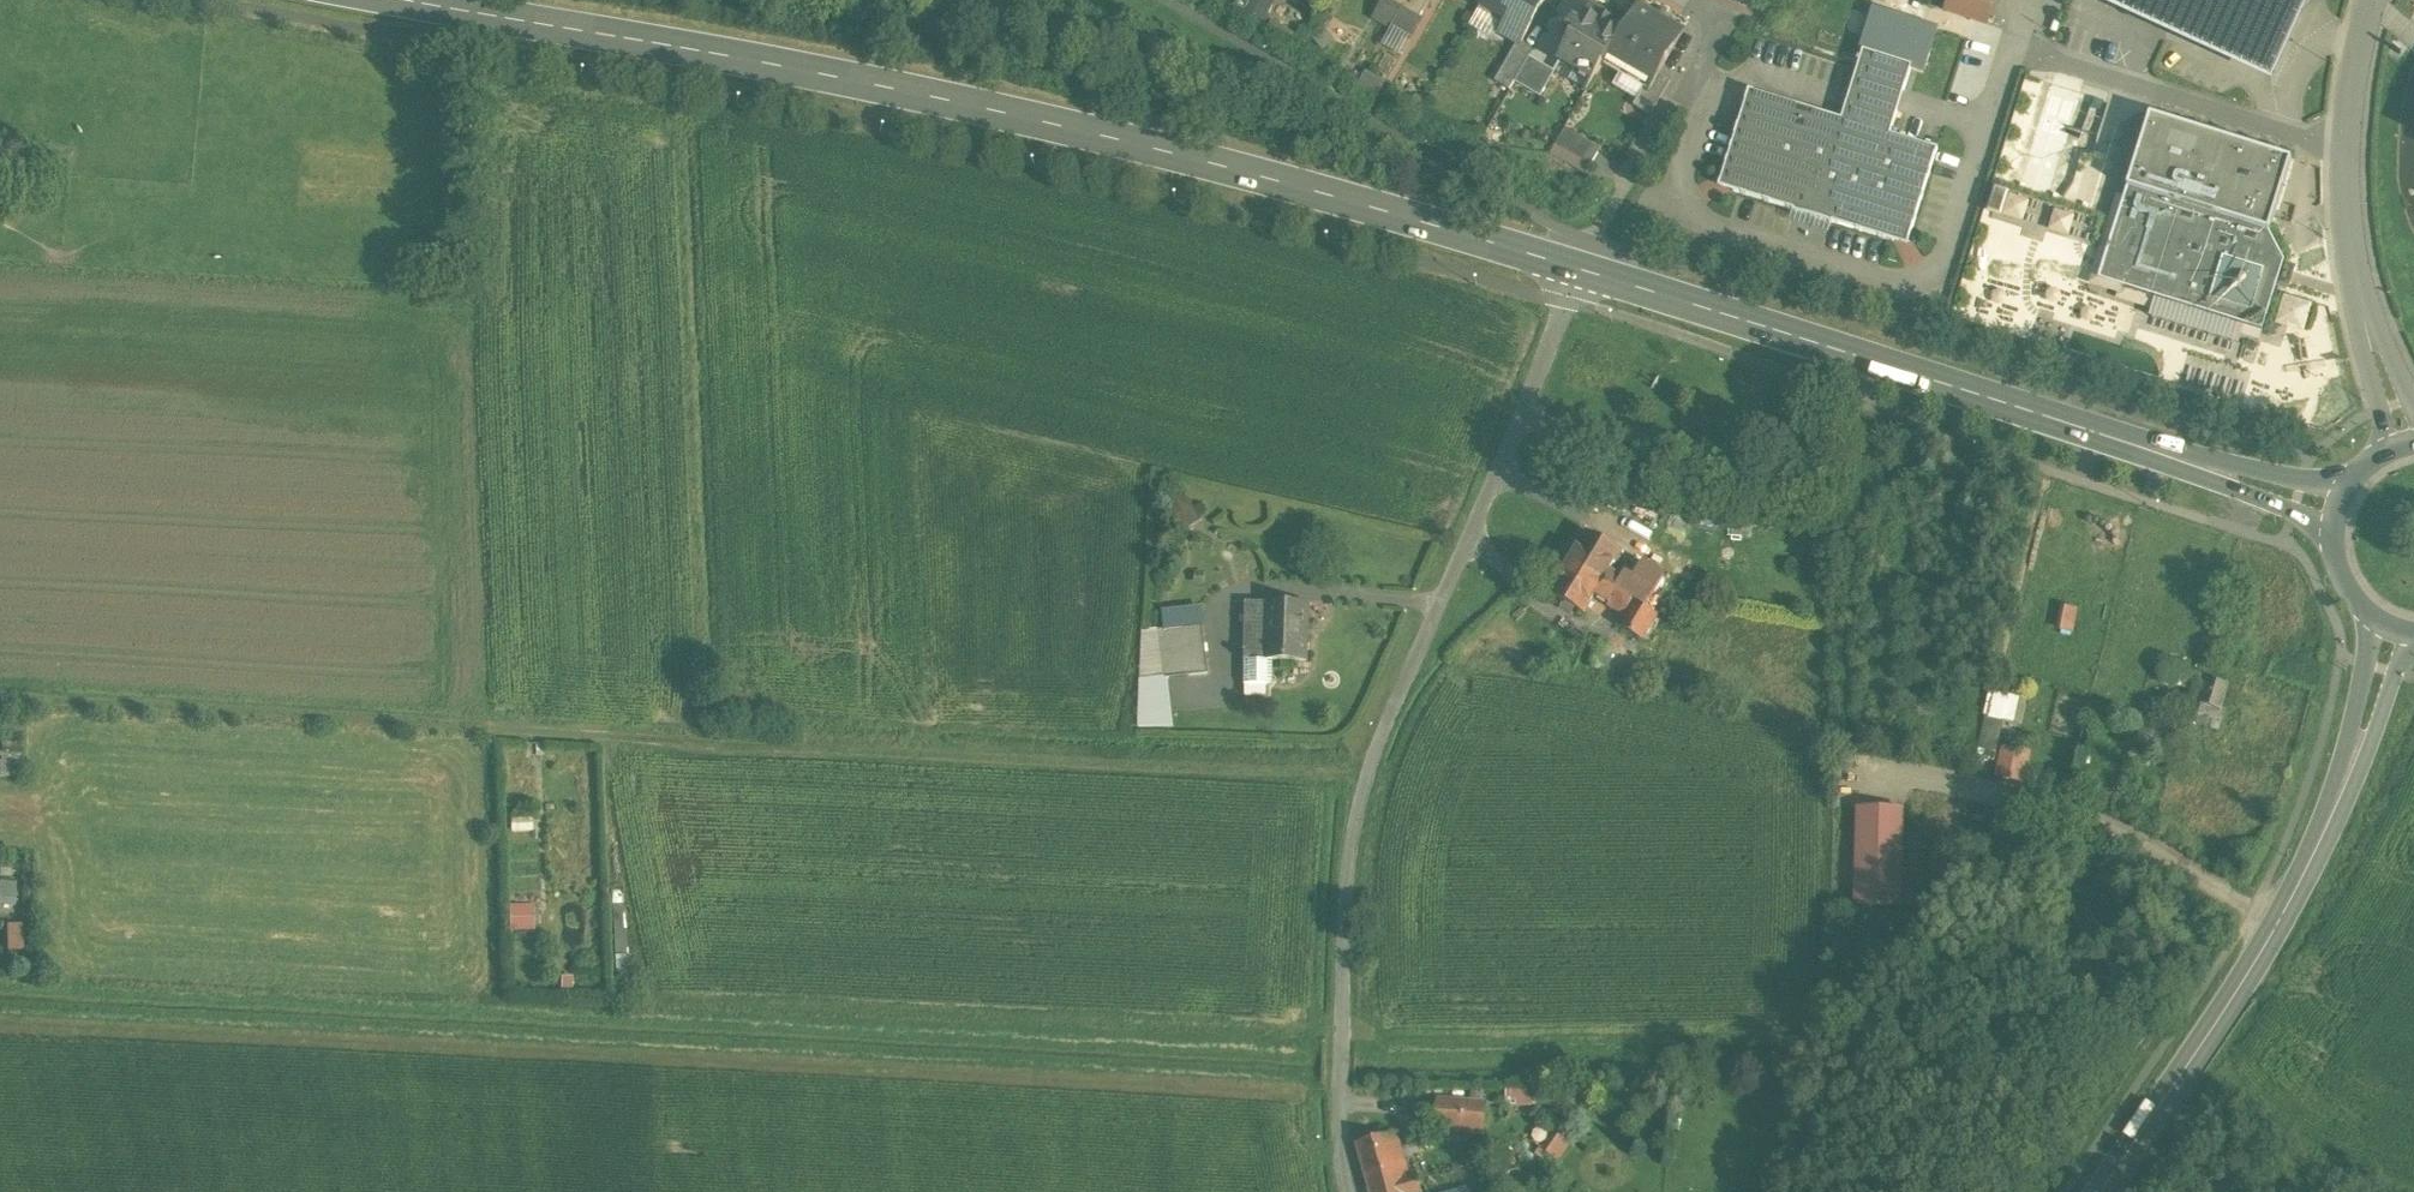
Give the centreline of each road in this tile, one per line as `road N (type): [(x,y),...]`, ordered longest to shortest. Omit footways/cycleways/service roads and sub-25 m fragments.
road 1 (track): [(0,701),(1370,774)]
road 2 (secondary): [(413,0),(1051,122),(1580,269)]
road 3 (unclassified): [(1580,269),(1525,410),(1419,633),(1370,774),(1343,947),(1339,1082),(1353,1191)]
road 4 (secondary): [(1580,269),(2334,512)]
road 5 (tertiary): [(2396,630),(2333,811),(2292,896),(2101,1191)]
road 6 (residential): [(2342,151),(2019,48)]
road 7 (secondary): [(2342,151),(2352,257),(2403,442)]
road 8 (secondary): [(2367,0),(2342,151)]
road 9 (secondary): [(2334,512),(2332,549),(2343,583),(2365,612),(2396,630)]

